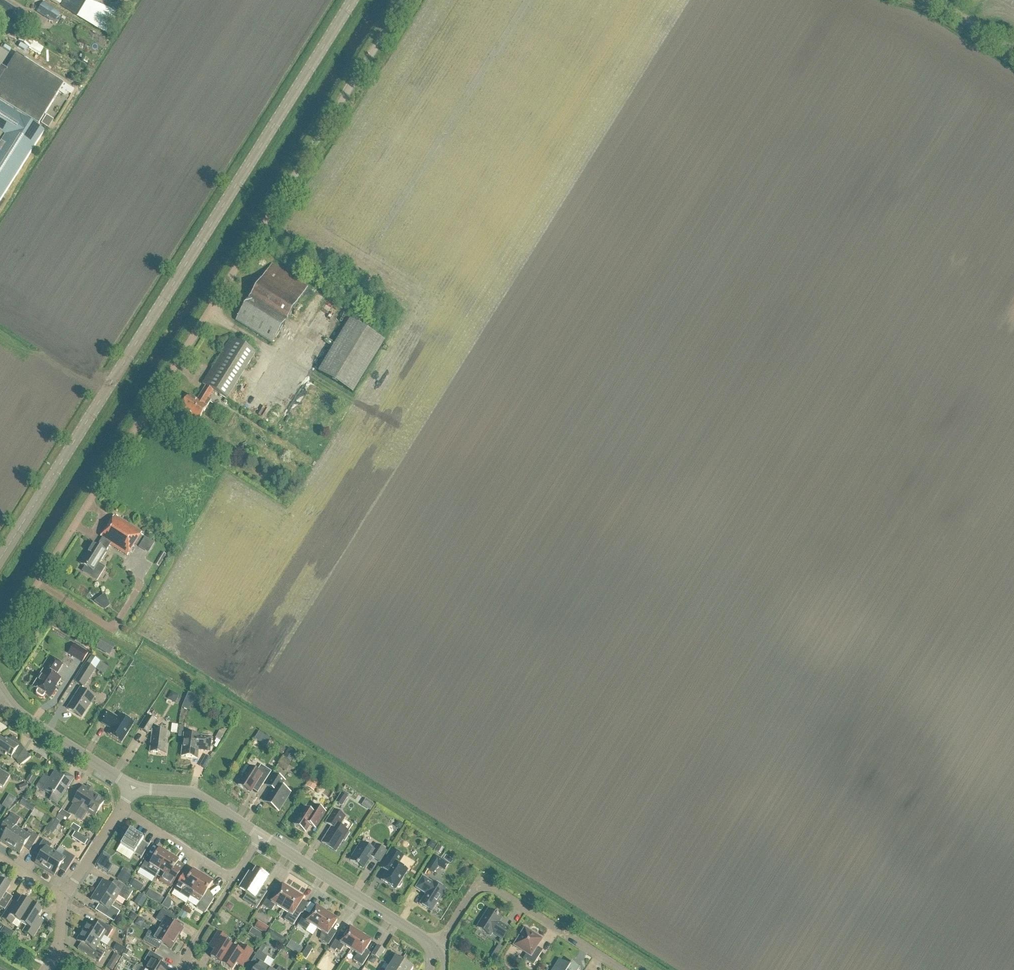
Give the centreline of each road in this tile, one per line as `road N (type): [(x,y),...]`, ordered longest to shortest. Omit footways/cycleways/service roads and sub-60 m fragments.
road 1 (unclassified): [(0,642),(405,0)]
road 2 (track): [(38,583),(654,969)]
road 3 (unclassified): [(0,558),(352,0)]
road 4 (residential): [(621,969),(480,885),(433,945)]
road 5 (unclassified): [(433,945),(260,835)]
road 6 (unclassified): [(134,787),(0,697)]
road 7 (unclassified): [(260,835),(195,795),(134,787)]
road 8 (residential): [(121,807),(235,880)]

